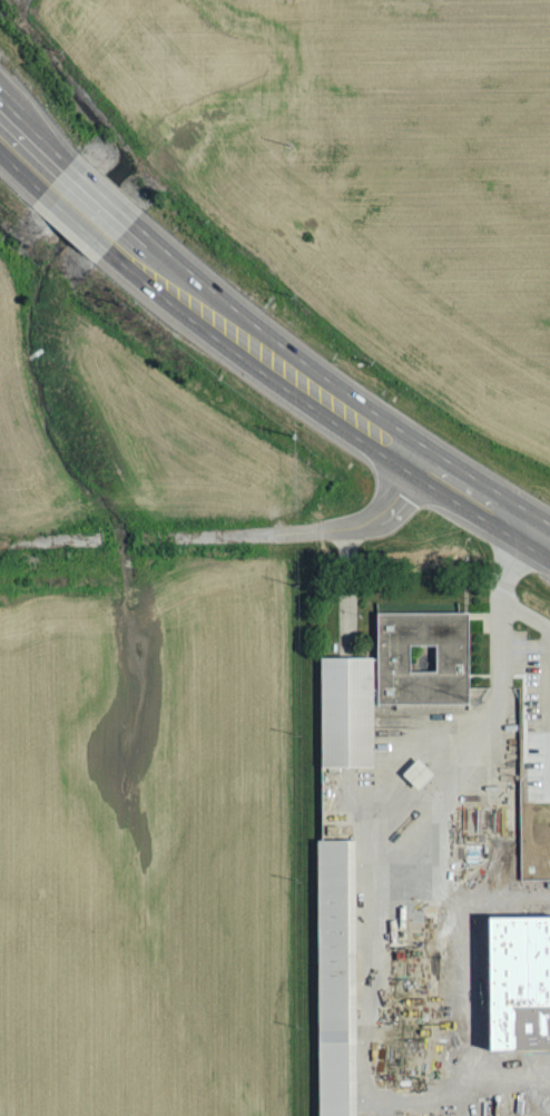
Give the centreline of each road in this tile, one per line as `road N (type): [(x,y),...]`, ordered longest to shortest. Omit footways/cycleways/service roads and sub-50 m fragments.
road 1 (primary): [(549,551),(305,389),(119,236)]

